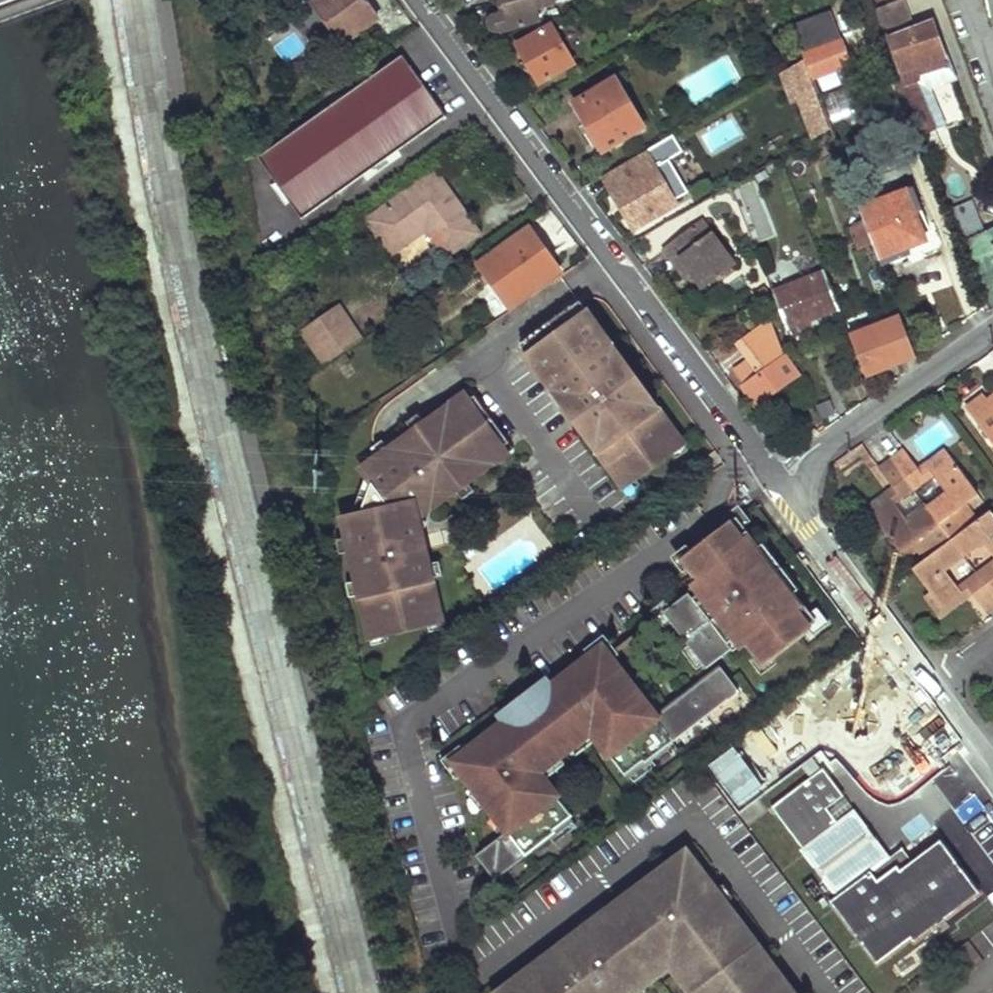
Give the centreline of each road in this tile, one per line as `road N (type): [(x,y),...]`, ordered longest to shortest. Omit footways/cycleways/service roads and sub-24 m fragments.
road 1 (residential): [(417,0),(773,484),(992,328)]
road 2 (unknown): [(773,484),(992,776)]

